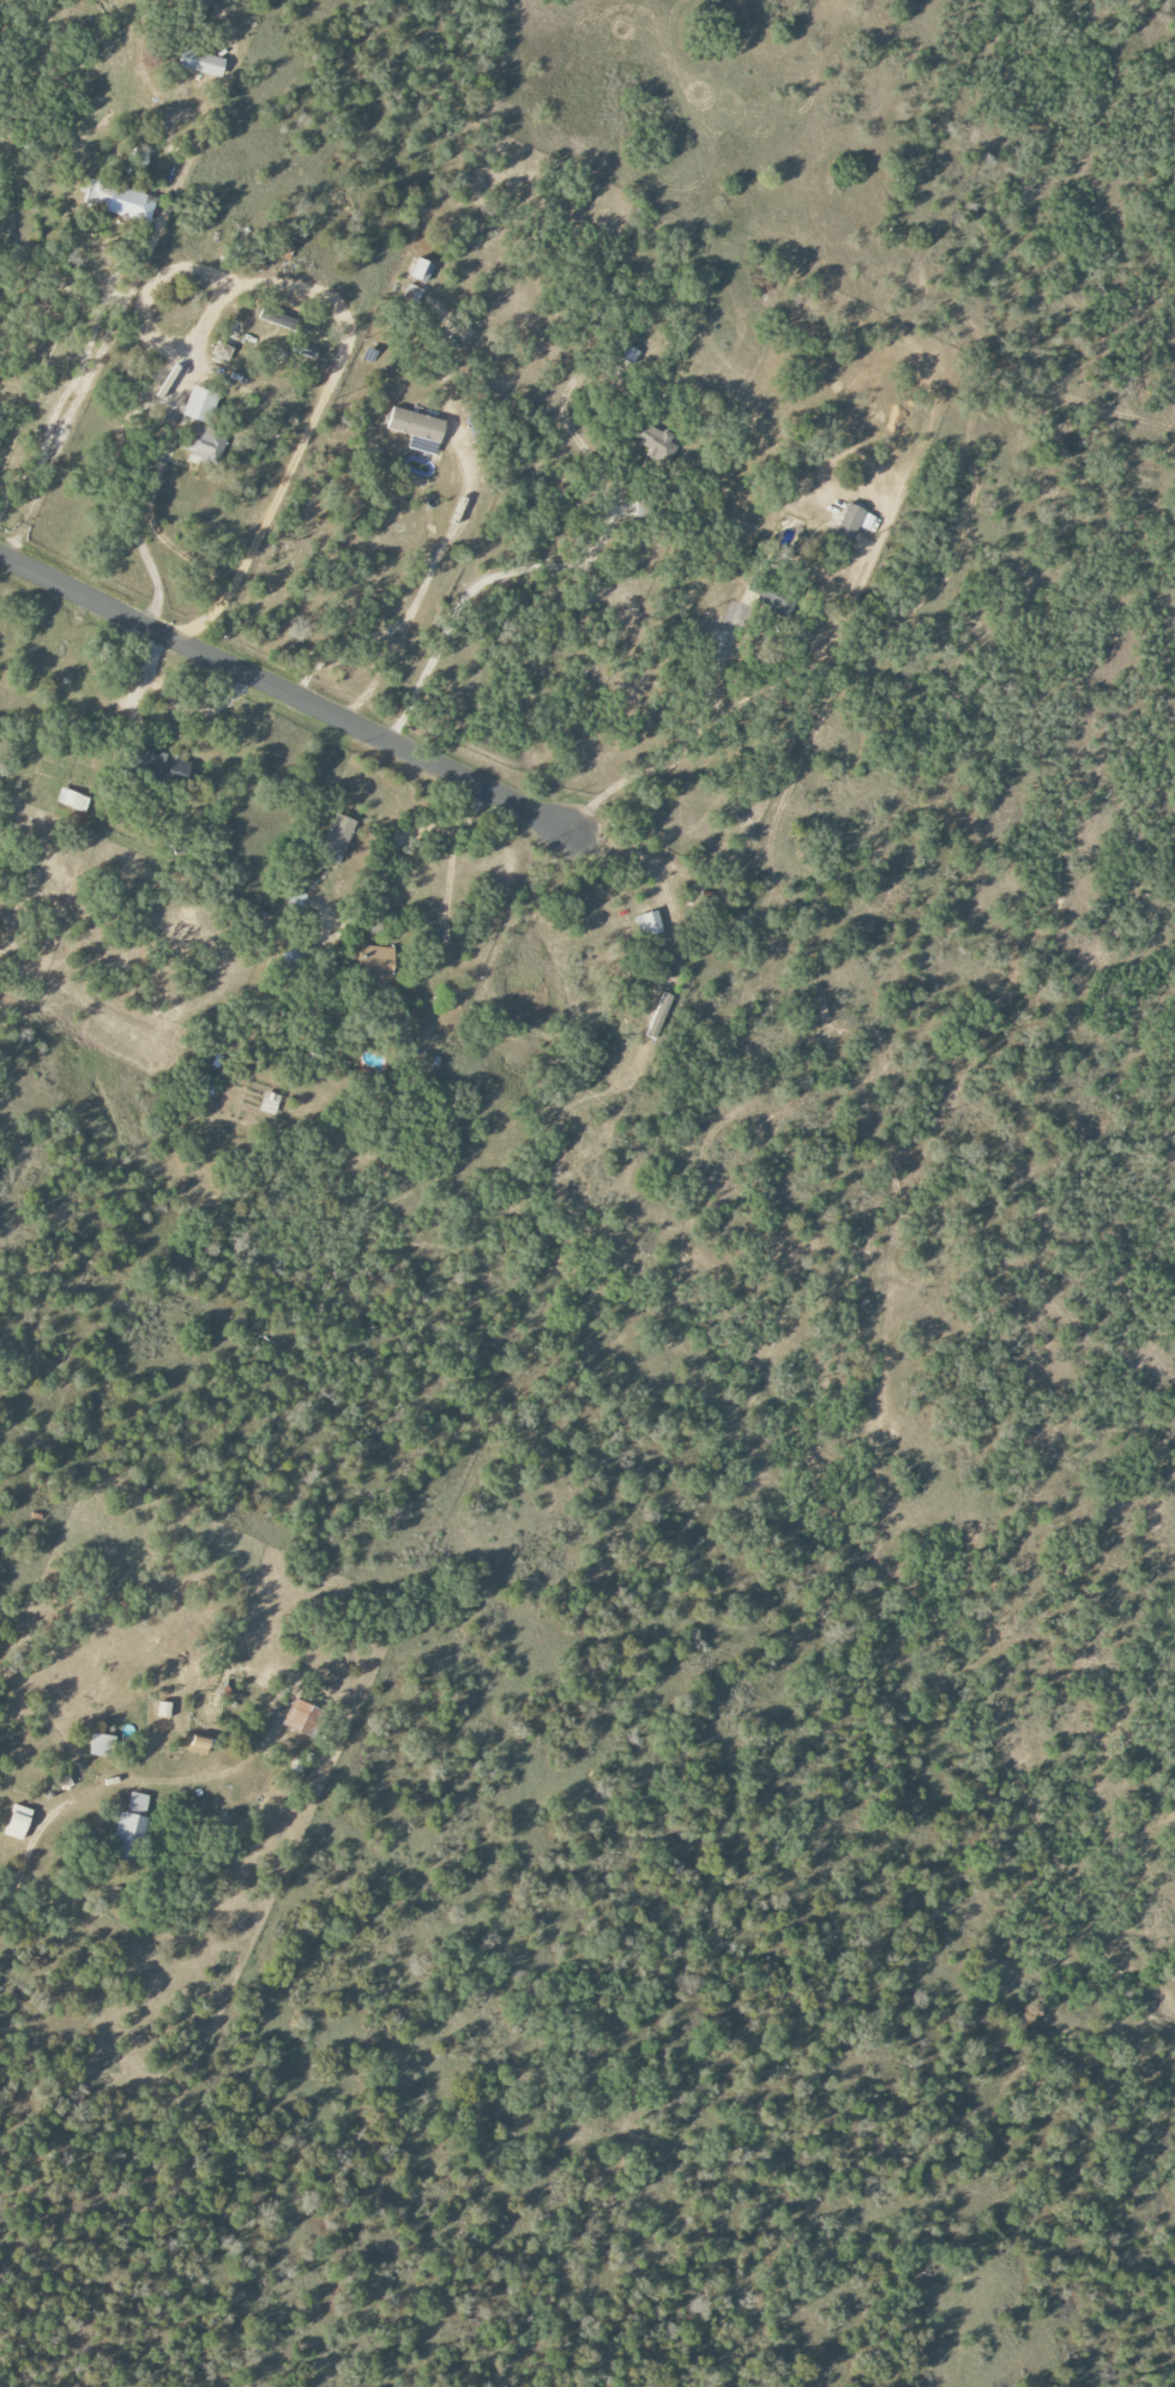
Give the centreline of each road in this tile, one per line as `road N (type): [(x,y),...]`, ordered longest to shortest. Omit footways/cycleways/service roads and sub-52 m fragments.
road 1 (residential): [(0,554),(568,828)]
road 2 (residential): [(150,37),(182,107),(179,192),(10,558)]

